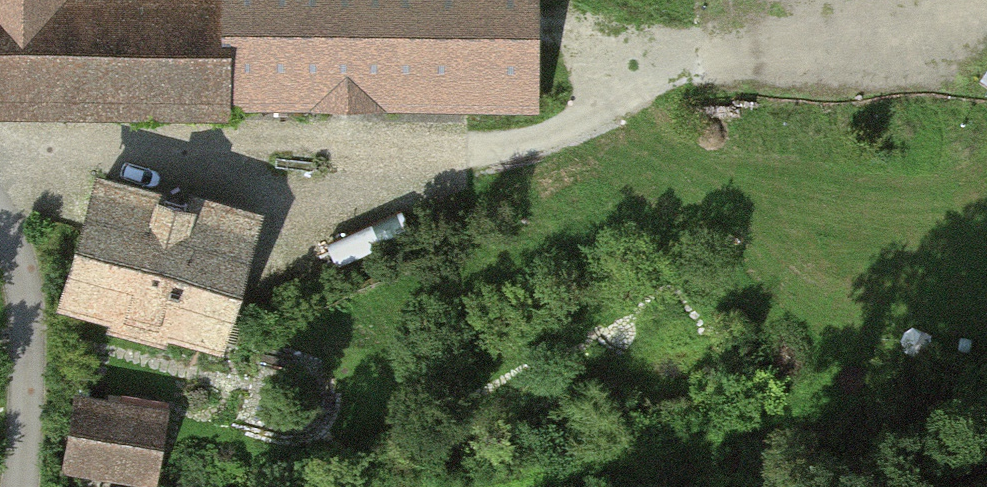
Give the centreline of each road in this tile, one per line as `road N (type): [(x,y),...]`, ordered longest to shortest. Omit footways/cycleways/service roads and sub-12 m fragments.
road 1 (track): [(730,59),(562,140),(295,212),(104,151),(0,164)]
road 2 (track): [(510,486),(670,450),(945,364),(986,342)]
road 3 (track): [(17,486),(29,330),(22,268),(0,215)]

